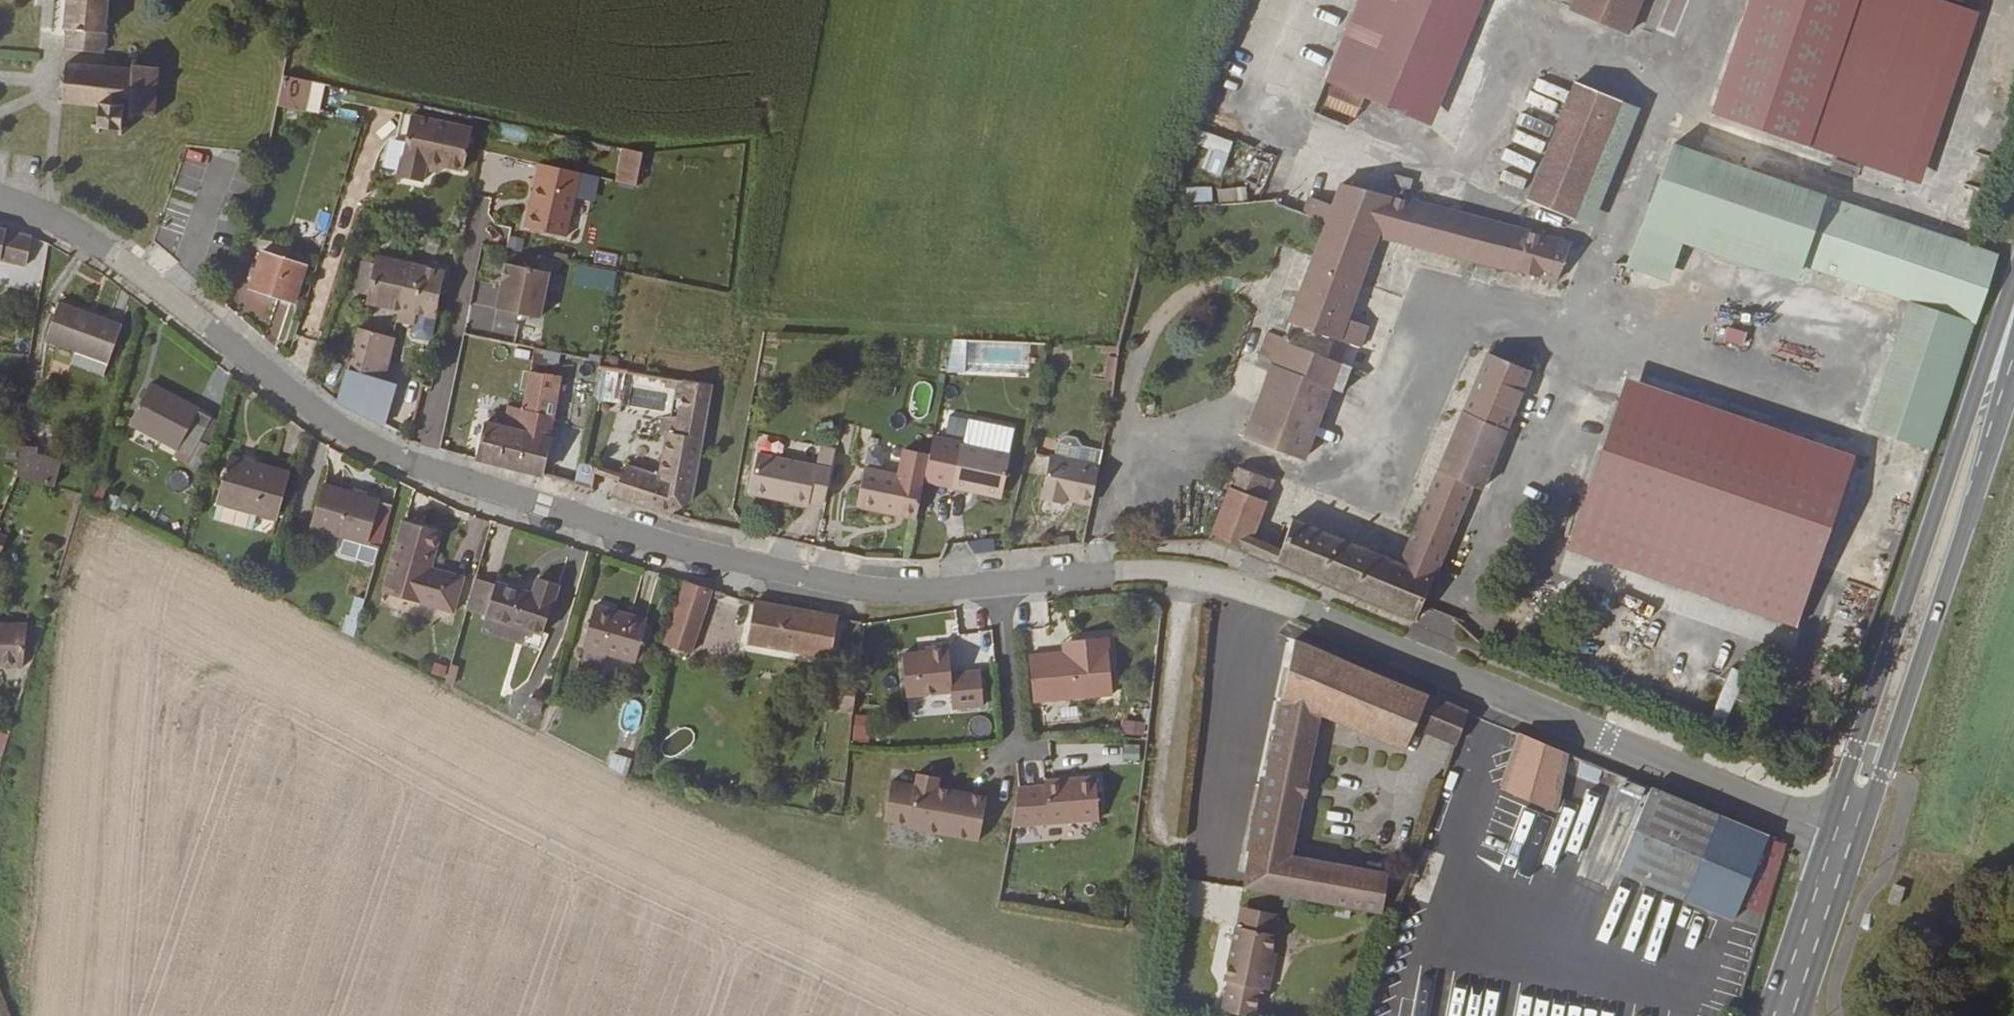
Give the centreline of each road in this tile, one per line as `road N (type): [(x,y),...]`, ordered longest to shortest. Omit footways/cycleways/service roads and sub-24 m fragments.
road 1 (residential): [(1844,837),(1303,609),(1186,574),(1115,569),(892,592),(687,550),(545,508),(377,450),(59,222),(0,202)]
road 2 (primary): [(1844,837),(2013,325)]
road 3 (primary): [(1783,1015),(1844,837)]

